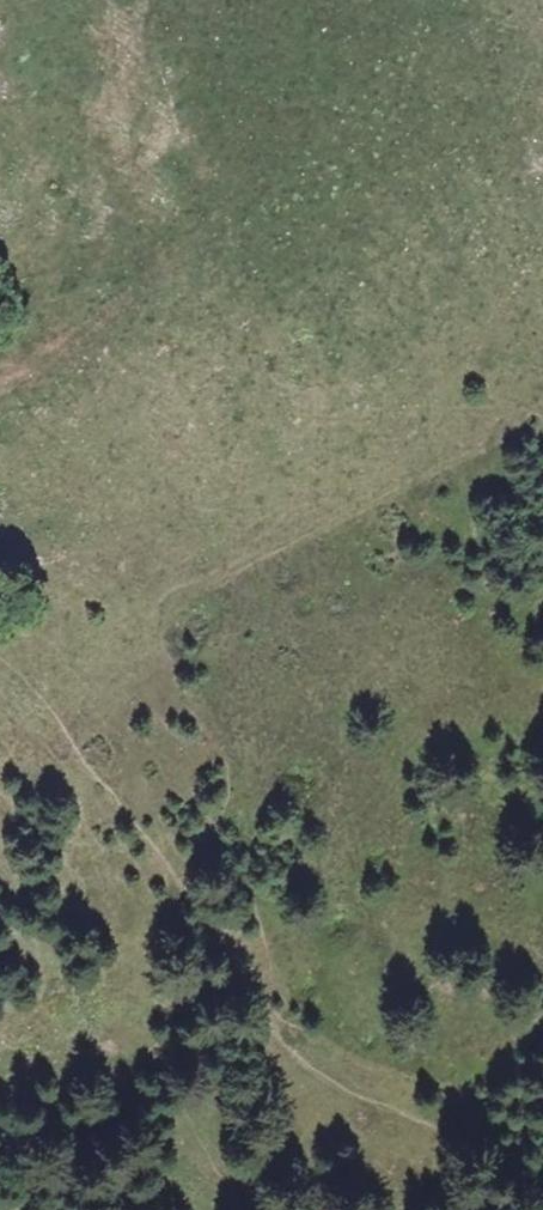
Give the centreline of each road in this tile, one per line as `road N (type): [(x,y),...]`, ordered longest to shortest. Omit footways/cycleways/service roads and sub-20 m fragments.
road 1 (track): [(0,372),(117,315),(209,219),(281,126),(359,64),(352,0)]

